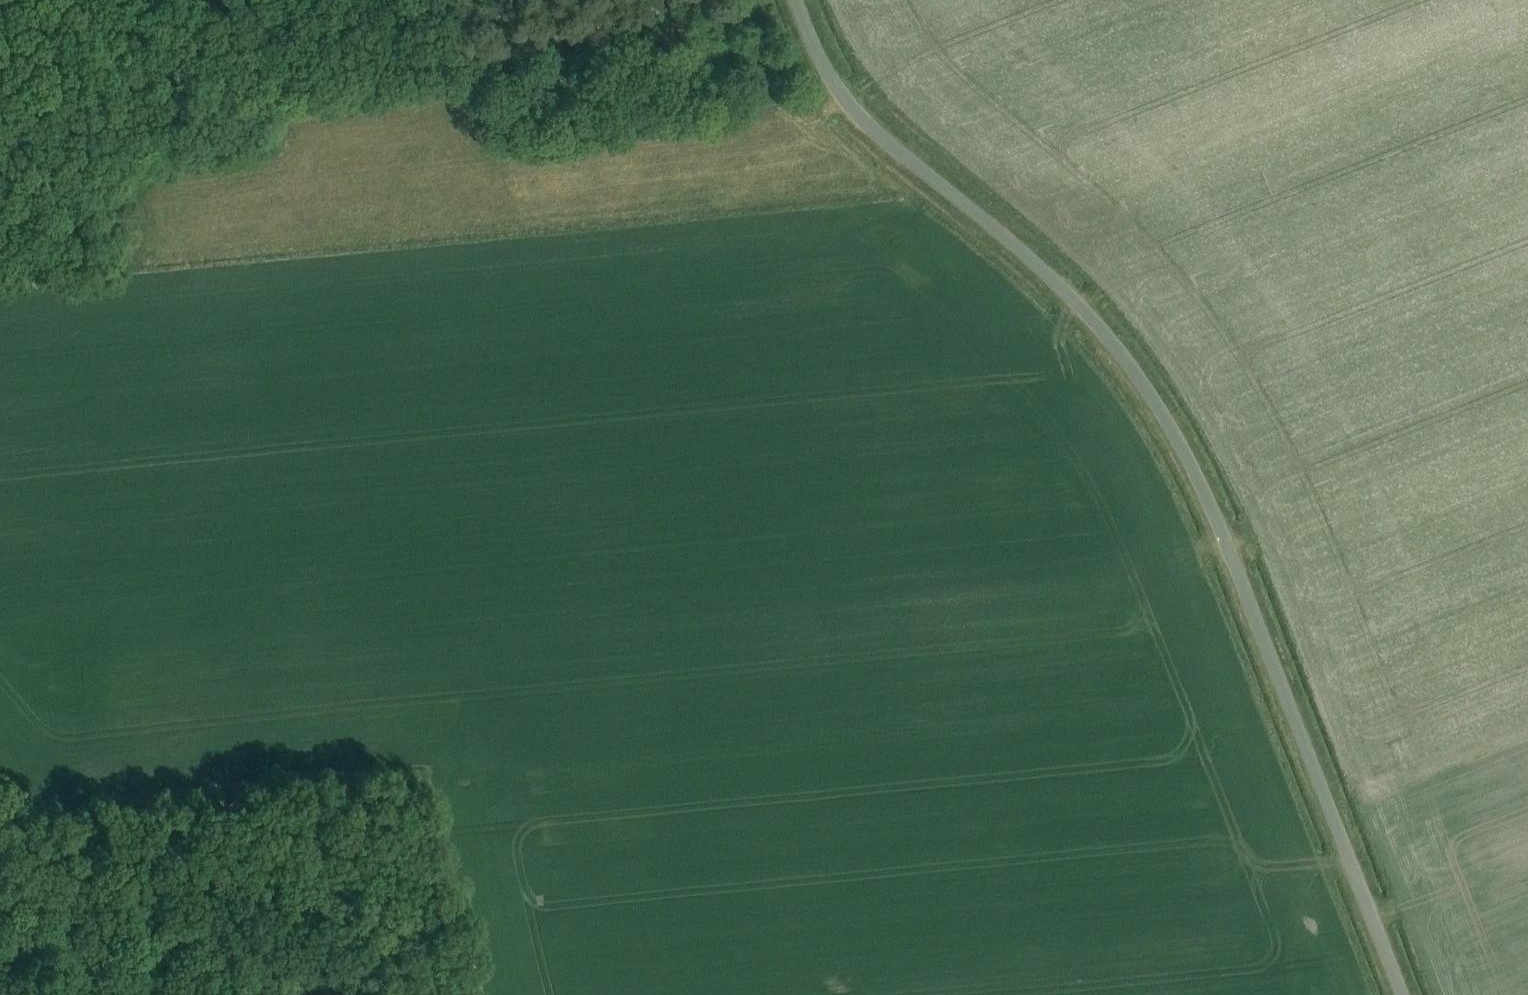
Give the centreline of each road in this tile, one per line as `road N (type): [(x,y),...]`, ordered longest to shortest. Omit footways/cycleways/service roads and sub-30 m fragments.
road 1 (unclassified): [(796,0),(843,98),(1080,305),(1168,420),(1208,501),(1402,994)]

